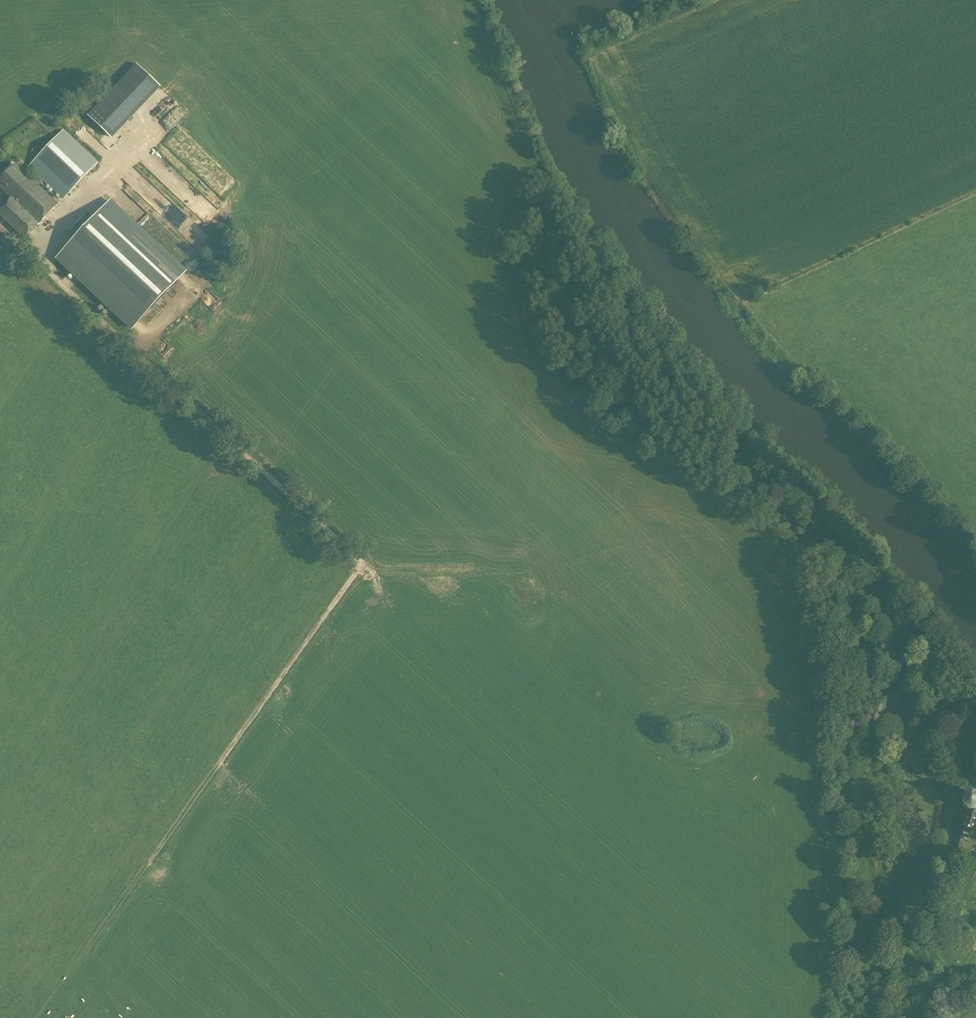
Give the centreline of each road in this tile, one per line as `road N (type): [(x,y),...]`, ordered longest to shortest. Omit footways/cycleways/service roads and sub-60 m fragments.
road 1 (track): [(975,198),(740,307)]

